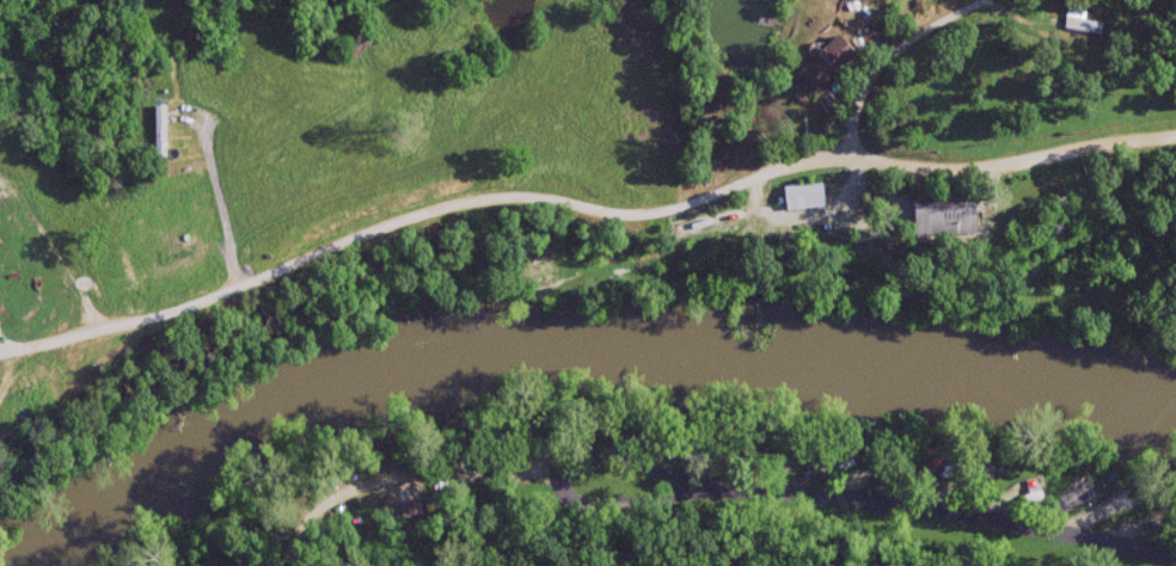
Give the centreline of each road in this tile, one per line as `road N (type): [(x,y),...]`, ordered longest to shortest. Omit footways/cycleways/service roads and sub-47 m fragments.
road 1 (residential): [(0,356),(213,302),(488,203),(566,199),(662,217),(690,201),(822,159),(1002,168),(1175,140)]
road 2 (residential): [(283,565),(305,528),(341,502),(405,482),(477,476),(837,503),(1036,528),(1175,557)]

